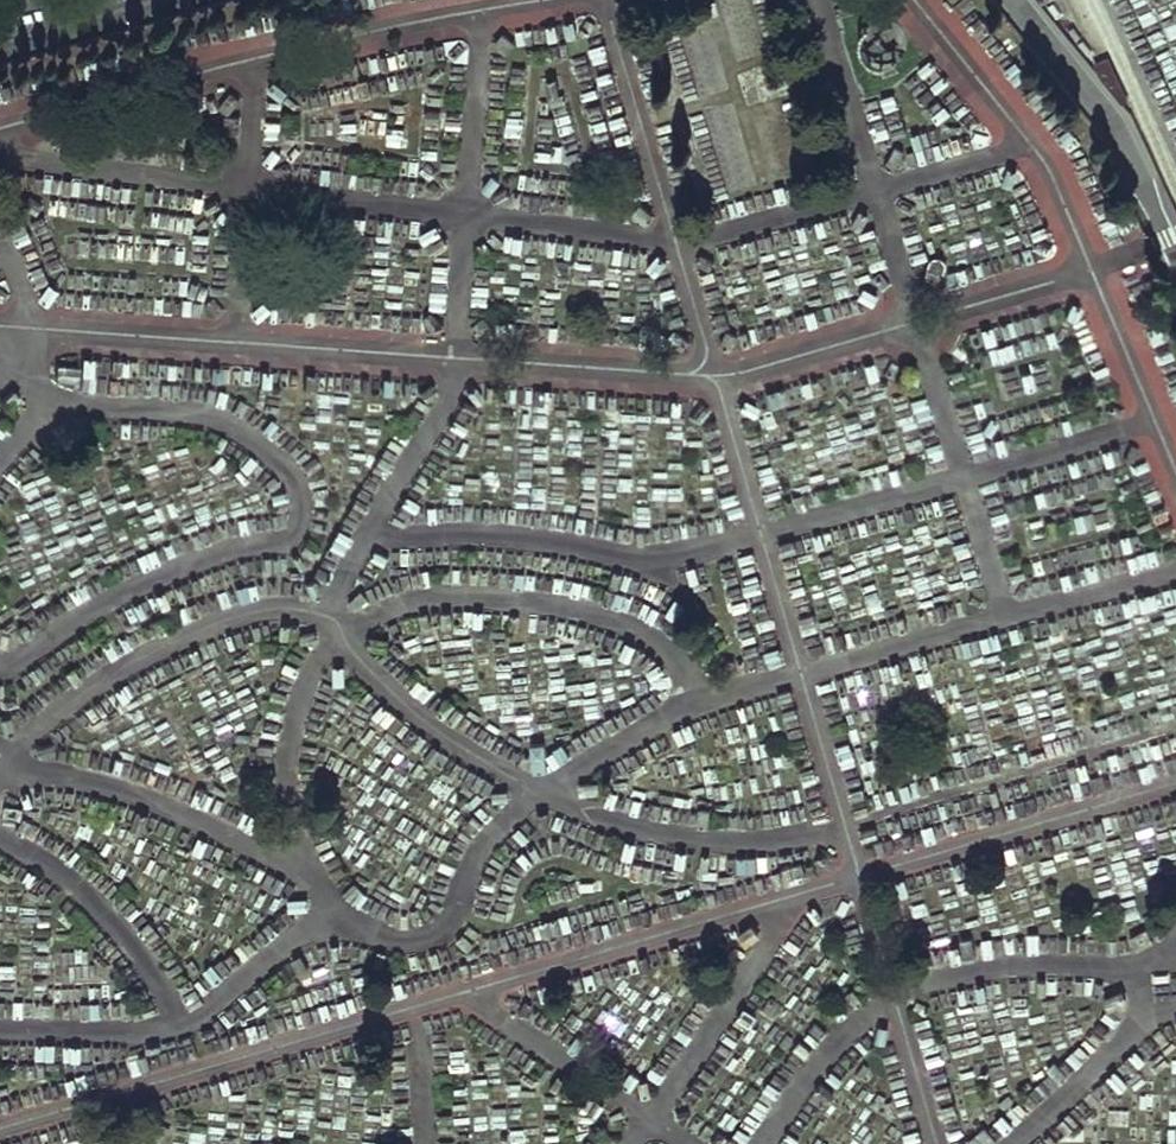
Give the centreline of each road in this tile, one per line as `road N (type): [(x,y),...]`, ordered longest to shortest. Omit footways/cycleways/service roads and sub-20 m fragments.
road 1 (unclassified): [(1175,265),(1106,105),(1020,0)]

